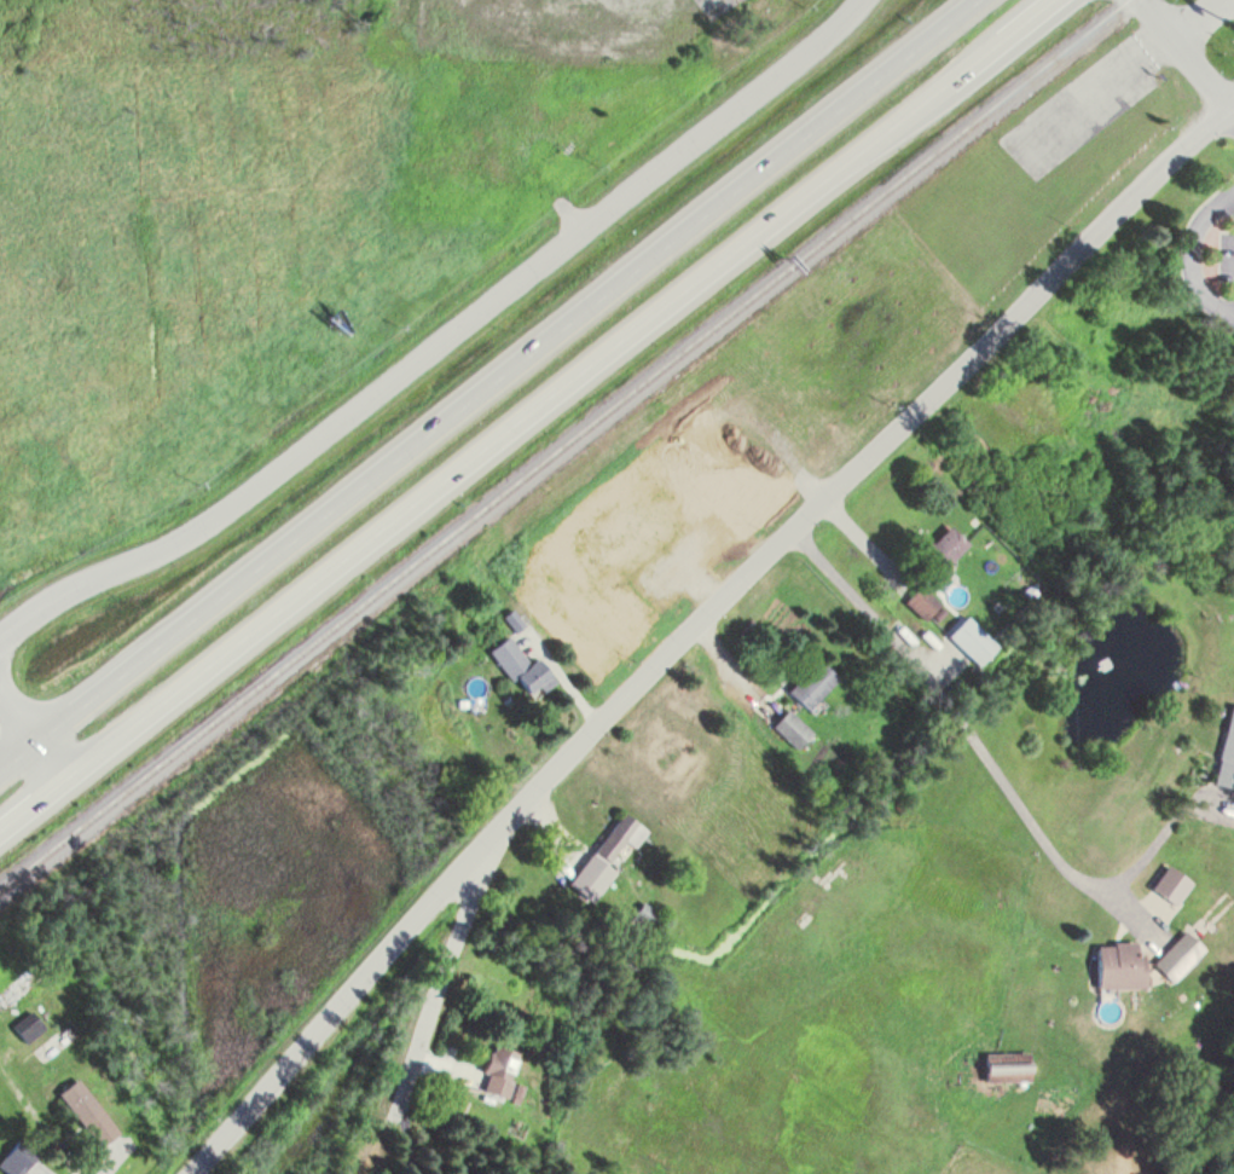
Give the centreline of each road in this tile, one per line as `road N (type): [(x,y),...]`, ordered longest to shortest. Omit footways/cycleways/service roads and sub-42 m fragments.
road 1 (residential): [(186,1173),(497,829),(792,530),(1233,103)]
road 2 (trunk): [(0,824),(1054,0)]
road 3 (trunk): [(971,0),(0,769)]
road 4 (residential): [(862,0),(679,157),(244,493),(152,549),(58,591),(0,634)]
road 5 (residential): [(497,829),(389,1115)]
road 6 (residential): [(1144,0),(1229,106)]
road 7 (residential): [(0,671),(71,768)]

